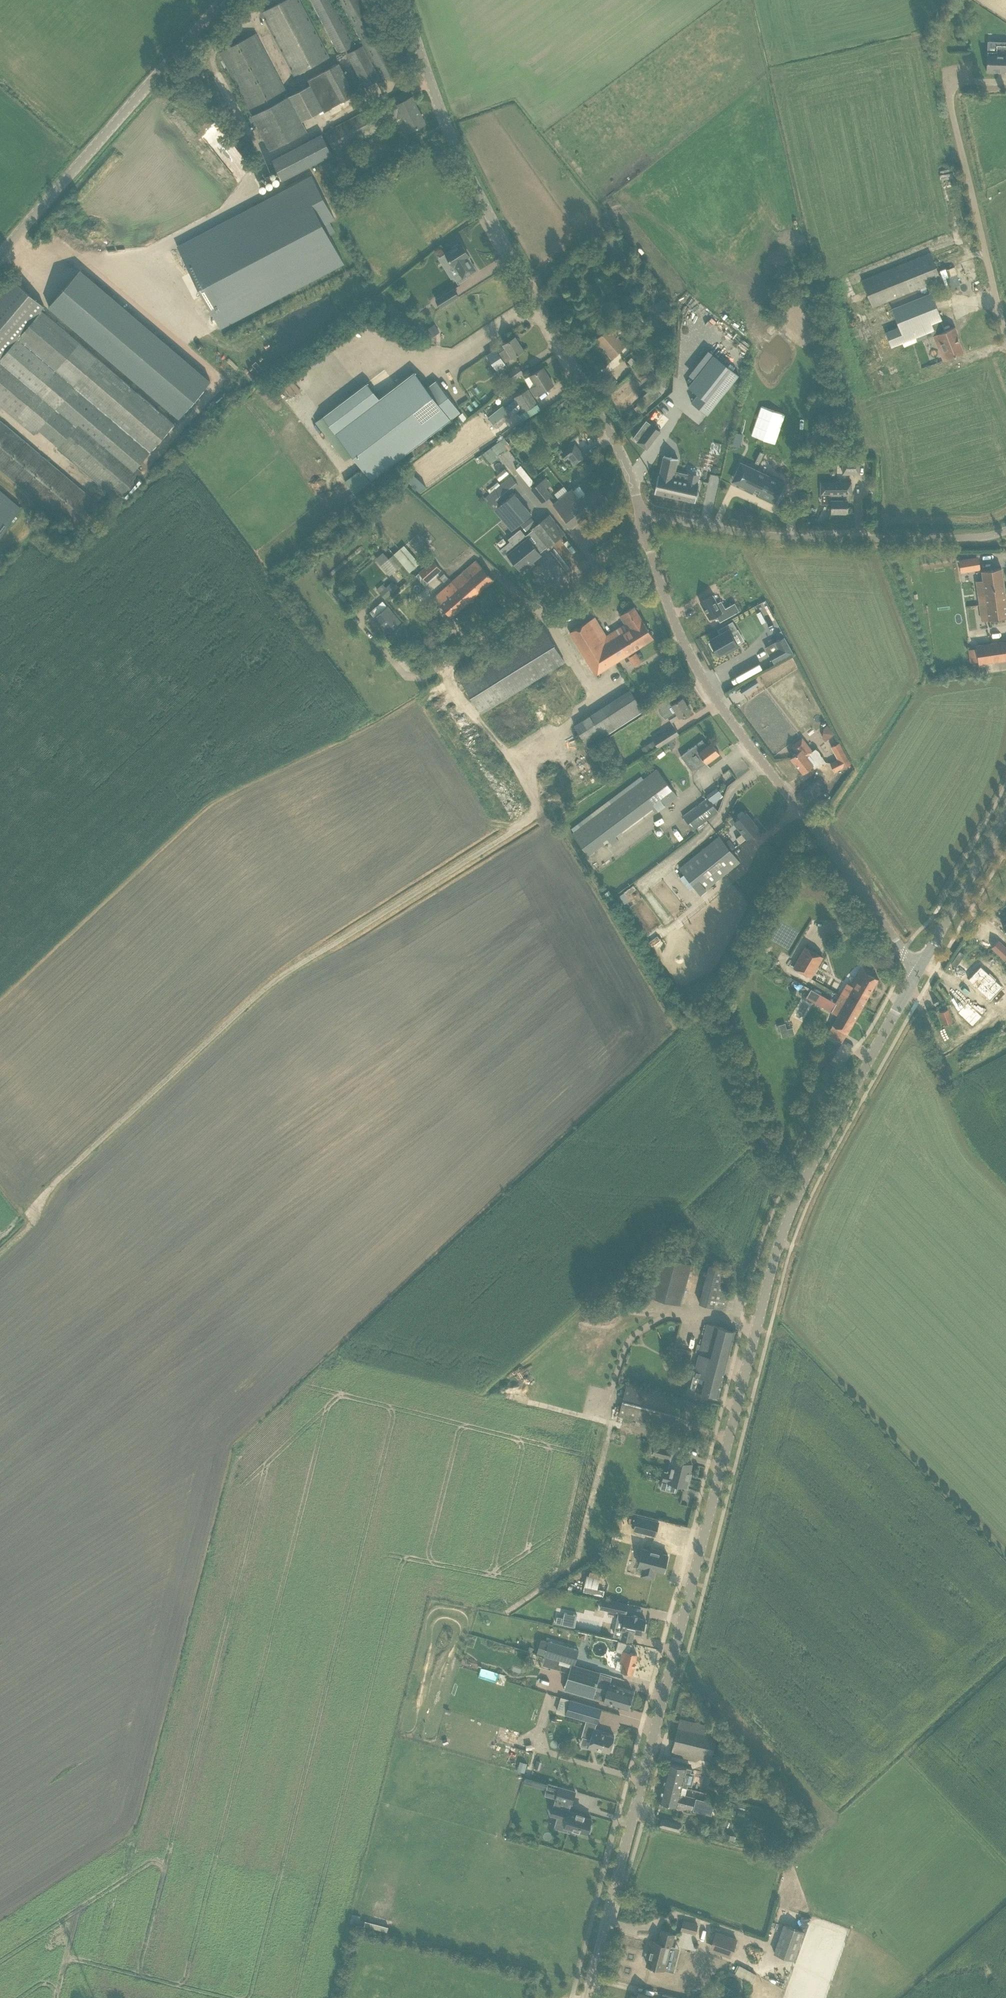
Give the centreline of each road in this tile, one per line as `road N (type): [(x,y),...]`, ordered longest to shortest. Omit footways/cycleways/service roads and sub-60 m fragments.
road 1 (tertiary): [(586,1997),(783,1234),(920,967)]
road 2 (tertiary): [(645,526),(604,412),(445,125),(402,0)]
road 3 (tertiary): [(920,967),(713,693),(671,612),(645,526)]
road 4 (unclassified): [(645,526),(659,518),(736,535),(847,542),(1005,528)]
road 5 (residential): [(361,625),(404,675),(419,678),(645,526)]
road 6 (unclassified): [(0,253),(224,0)]
road 7 (unclassified): [(1005,340),(946,84)]
road 8 (tertiary): [(920,967),(1005,812)]

